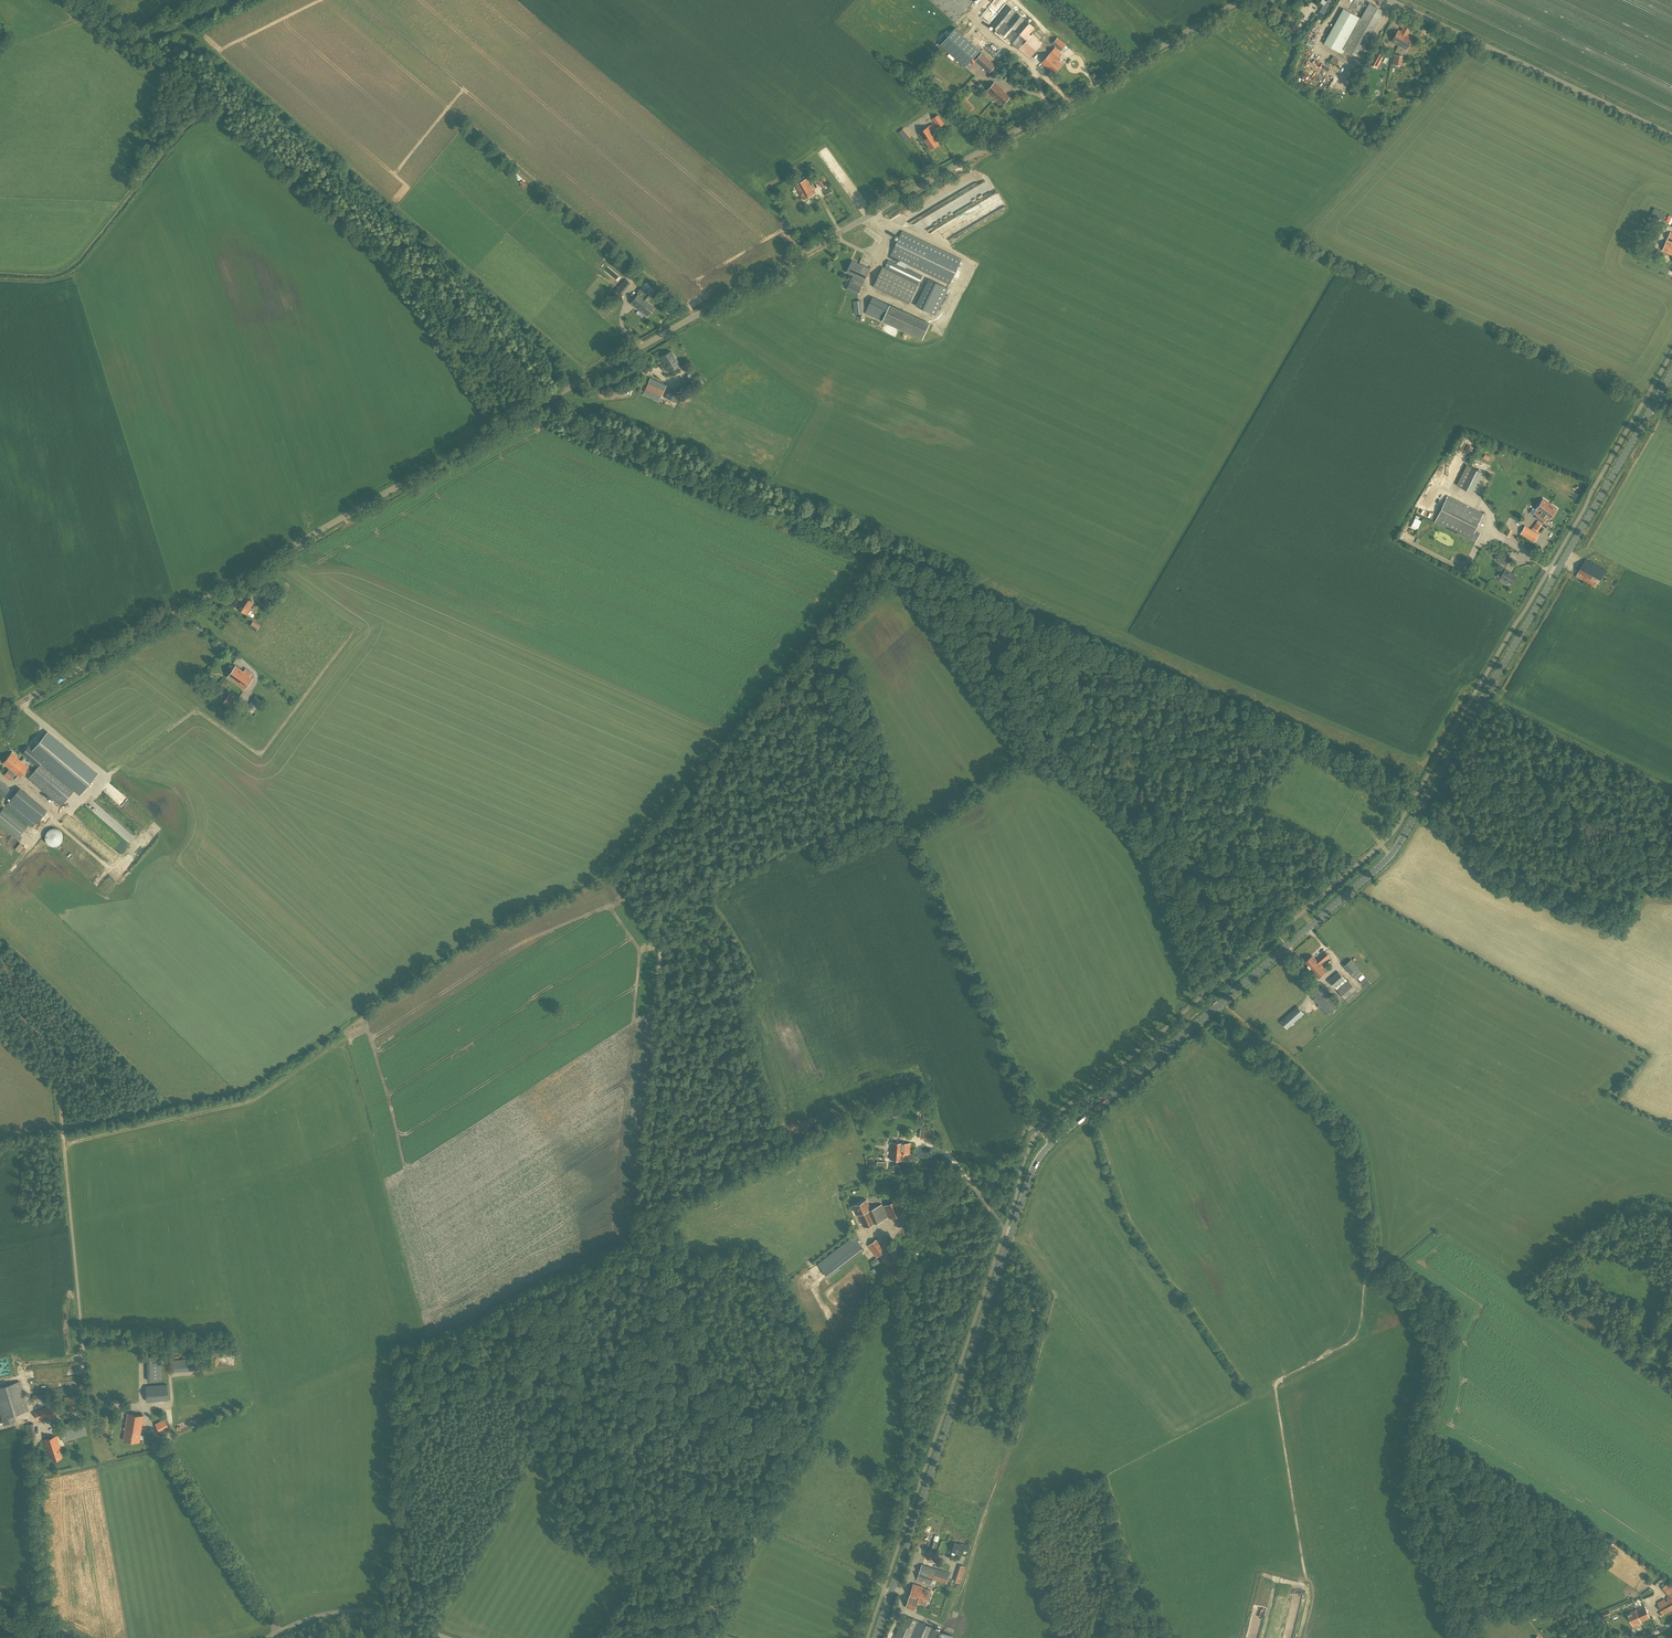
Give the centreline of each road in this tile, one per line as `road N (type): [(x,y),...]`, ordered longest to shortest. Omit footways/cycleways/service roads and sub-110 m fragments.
road 1 (secondary): [(875,1637),(1040,1156),(1398,847),(1671,372)]
road 2 (unclassified): [(0,712),(1241,0)]
road 3 (track): [(0,1361),(80,1350),(56,1091),(0,1036)]
road 4 (unclassified): [(1671,136),(1389,0)]
road 5 (track): [(45,1621),(30,1443),(0,1430)]
road 6 (unclassified): [(448,1637),(361,1610),(313,1617),(260,1637)]
road 7 (track): [(188,32),(161,67),(144,73),(56,0)]

